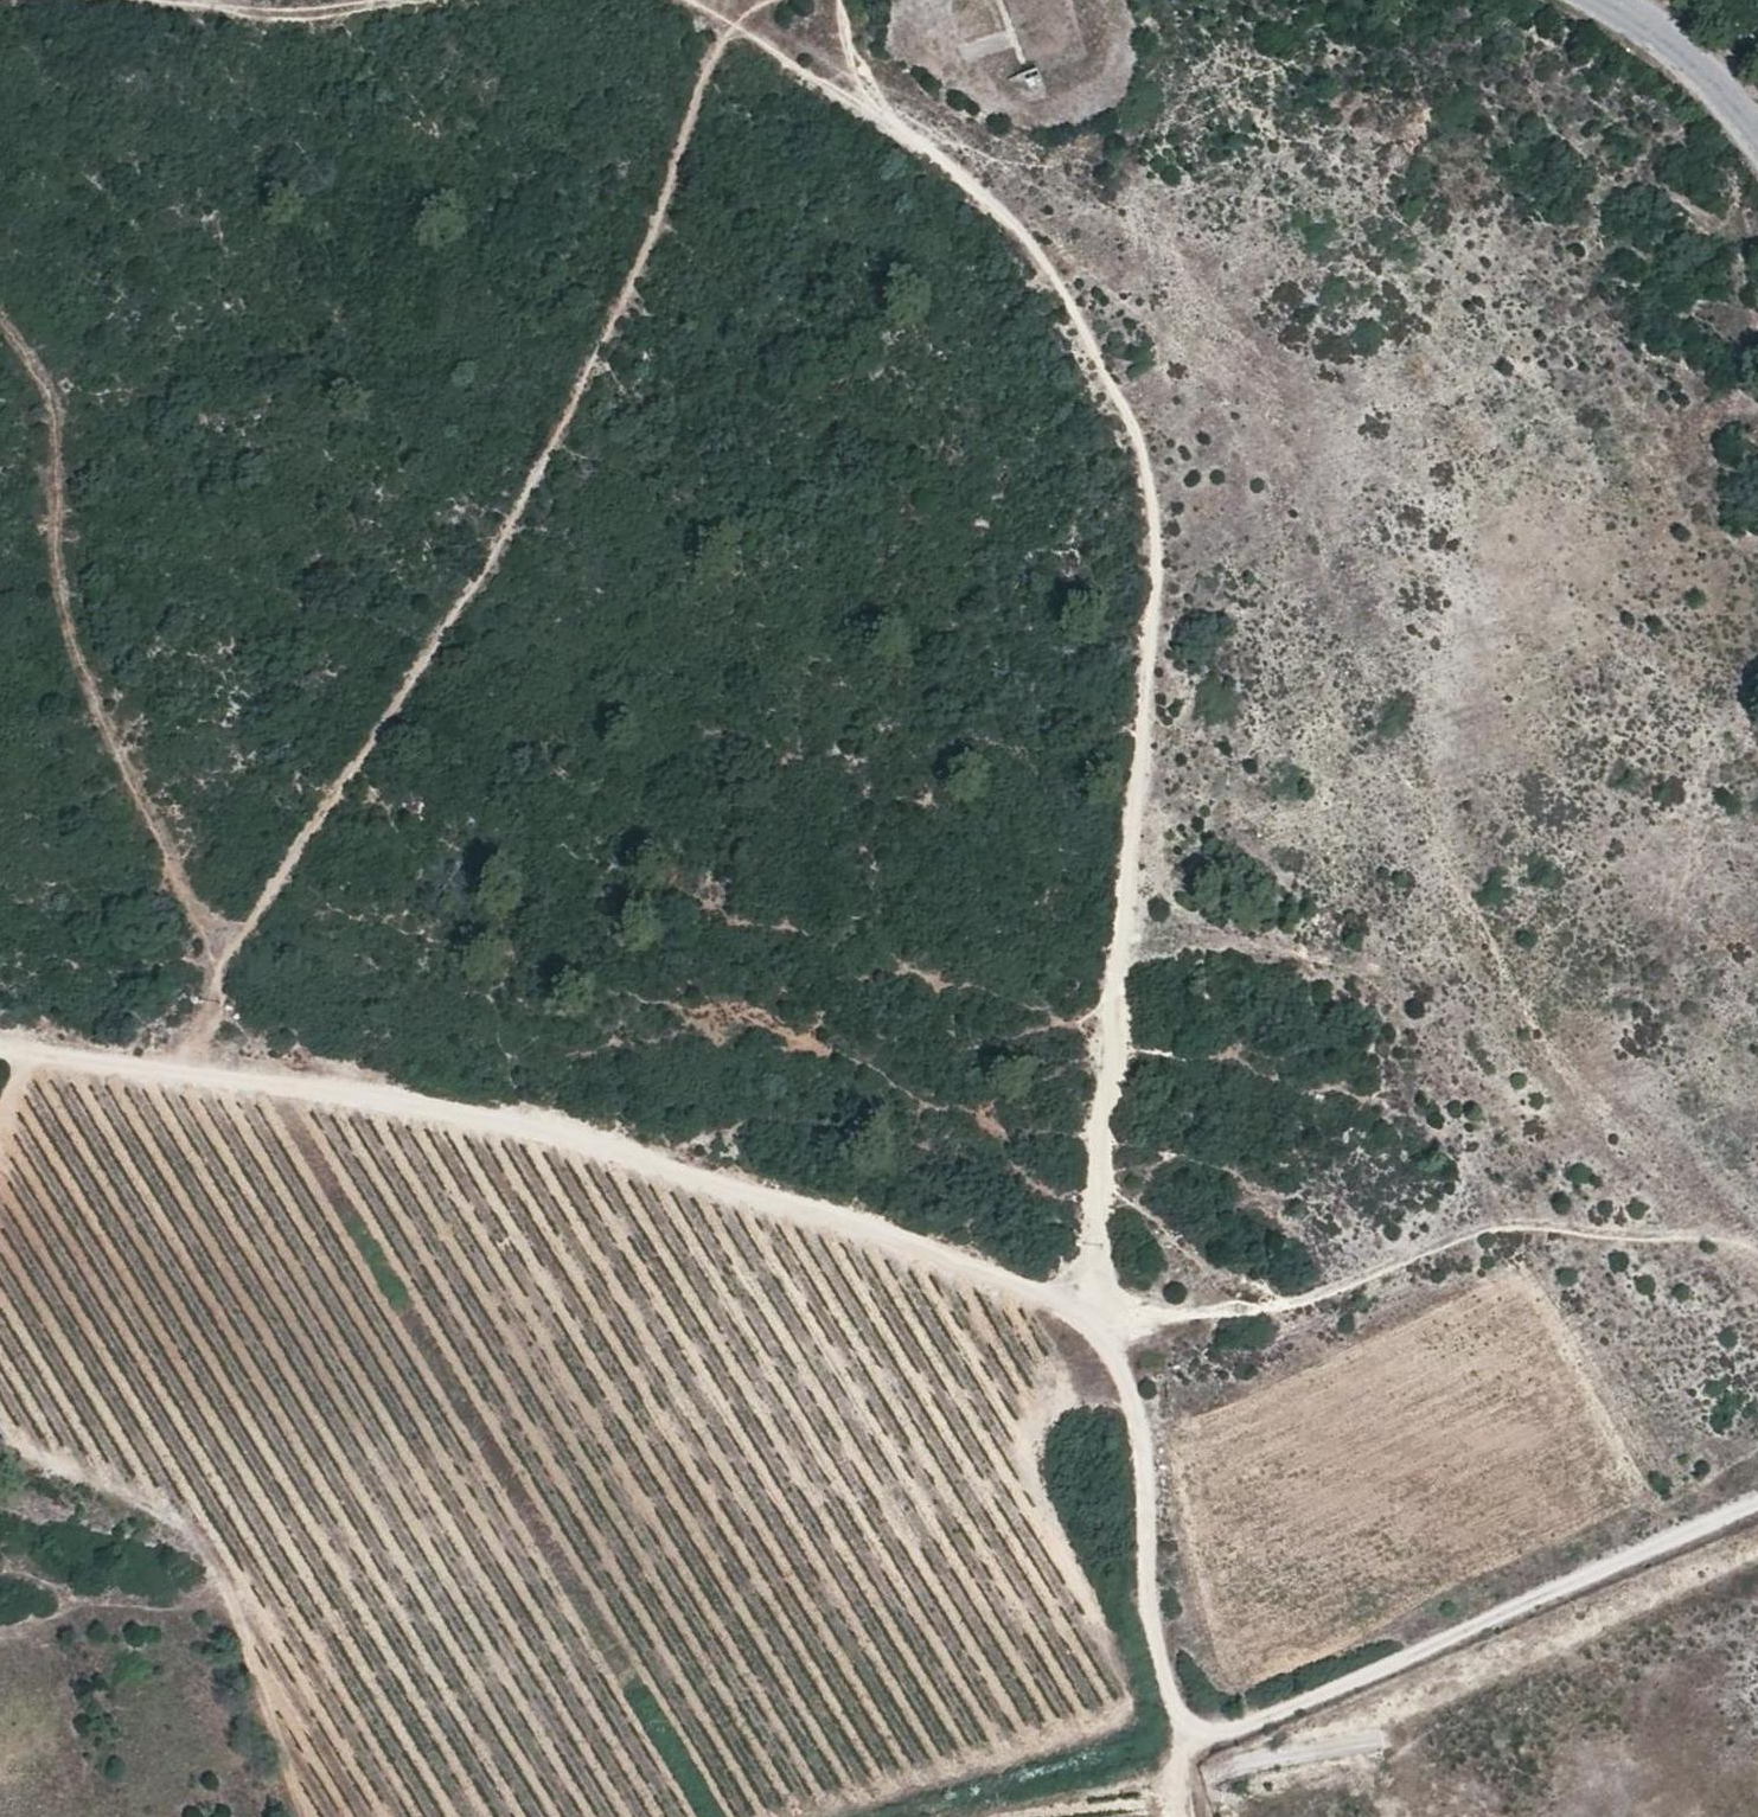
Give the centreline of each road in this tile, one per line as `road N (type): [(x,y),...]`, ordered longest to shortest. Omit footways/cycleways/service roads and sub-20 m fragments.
road 1 (track): [(0,1050),(366,1101),(837,1220),(1115,1309),(1161,1490),(1163,1618),(1203,1737),(1188,1781),(1198,1816)]
road 2 (track): [(1117,1317),(1285,1300),(1400,1264),(1485,1227),(1757,1251)]
road 3 (track): [(1757,1522),(1341,1695),(1203,1737)]
road 4 (unclassified): [(1757,143),(1715,87),(1598,0)]

